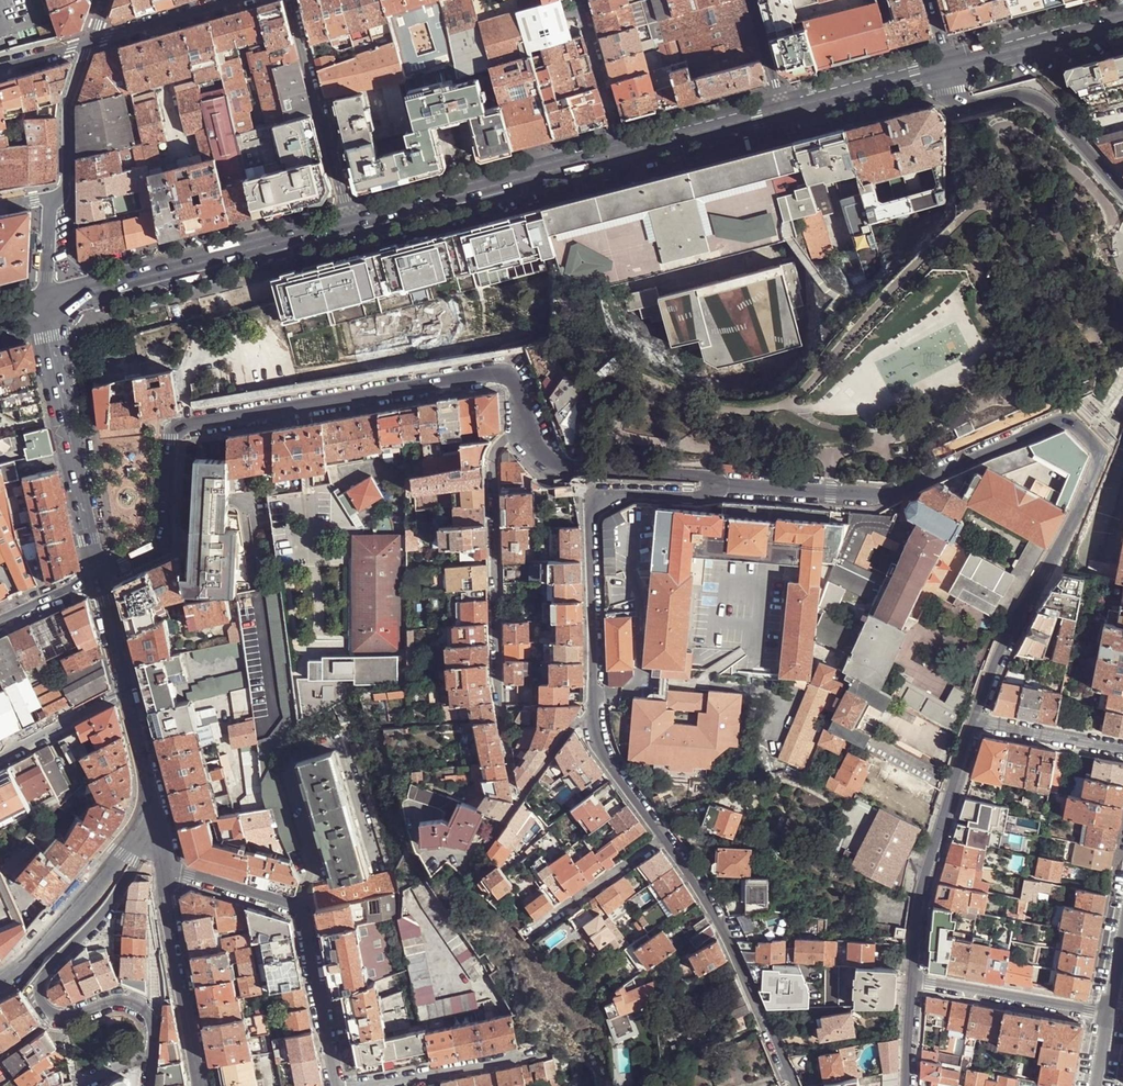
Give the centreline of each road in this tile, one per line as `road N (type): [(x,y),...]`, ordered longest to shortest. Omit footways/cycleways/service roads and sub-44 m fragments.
road 1 (trunk): [(414,0),(524,46),(632,106),(744,183),(870,306),(1122,592)]
road 2 (trunk): [(1122,592),(870,307),(744,184),(632,106),(524,46),(414,0)]
road 3 (unclassified): [(976,722),(1101,457),(1071,421),(1063,417),(882,496),(714,486)]
road 4 (residential): [(522,430),(514,382),(488,375),(179,427),(170,434),(162,544),(98,576)]
road 5 (residential): [(152,1051),(152,1014),(141,1006),(109,1002),(66,1020),(48,1010),(39,991),(46,974),(104,916),(160,828)]
road 6 (unclassified): [(335,1085),(303,911),(164,870)]
road 7 (residential): [(714,486),(696,499),(605,496),(592,509),(594,698)]
road 8 (secondary): [(348,224),(50,302)]
road 9 (residential): [(522,430),(495,460),(499,710)]
road 10 (secondary): [(622,153),(348,224)]
road 11 (tertiary): [(98,576),(50,302)]
road 12 (residential): [(664,838),(718,921),(790,1085)]
road 13 (unclassified): [(911,981),(921,897),(976,722)]
road 14 (secondary): [(947,67),(959,104),(1025,96),(1044,105),(1122,190)]
road 15 (residential): [(348,224),(291,0)]
road 16 (tertiary): [(0,981),(155,811)]
road 17 (tertiary): [(164,870),(200,1085)]
road 18 (residential): [(714,486),(697,476),(558,469),(522,430)]
road 19 (residential): [(1111,1016),(911,981)]
road 20 (tertiary): [(1122,19),(947,67)]
road 21 (unclassified): [(369,1085),(536,1054)]
road 22 (secondary): [(947,67),(783,111)]
road 23 (residential): [(88,42),(67,101),(65,191),(51,198)]
road 24 (residential): [(528,935),(664,838)]
road 25 (secondary): [(783,111),(622,153)]
road 26 (residential): [(594,698),(600,746),(664,838)]
road 27 (residential): [(622,153),(579,0)]
road 28 (residential): [(976,722),(1122,750)]
road 29 (residential): [(594,698),(507,817)]
road 30 (residential): [(229,0),(88,42)]
road 31 (residential): [(0,756),(125,693)]
road 32 (tertiary): [(155,811),(125,693)]
road 33 (tertiary): [(125,693),(98,576)]

